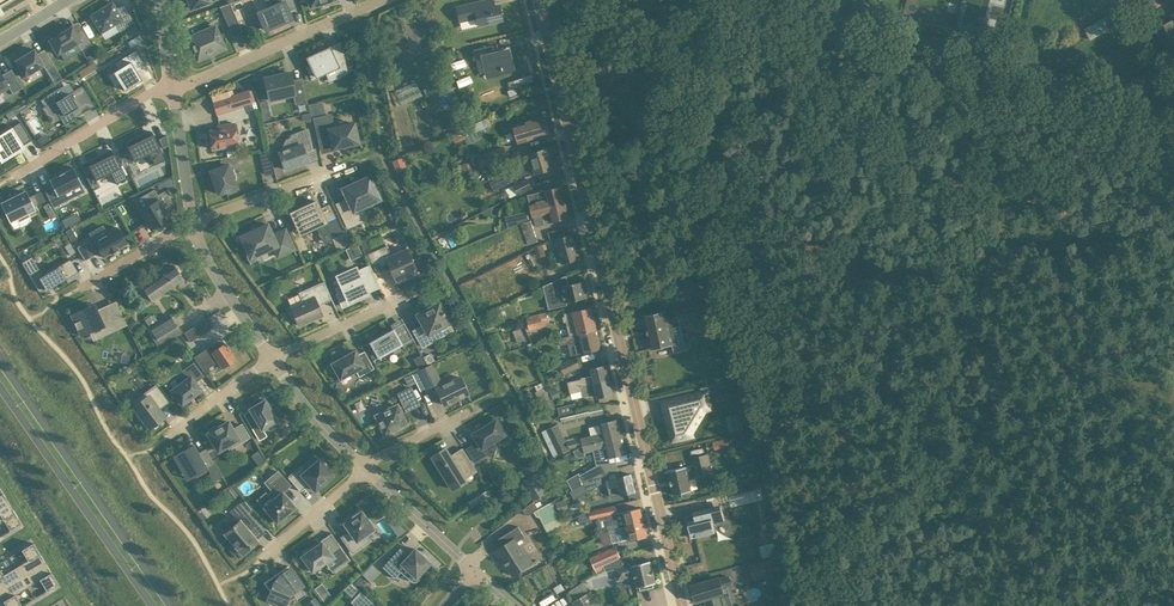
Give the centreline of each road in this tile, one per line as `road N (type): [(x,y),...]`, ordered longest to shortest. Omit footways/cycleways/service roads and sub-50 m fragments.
road 1 (unclassified): [(538,0),(682,605)]
road 2 (tertiary): [(172,605),(0,360)]
road 3 (tertiary): [(0,384),(153,605)]
road 4 (residential): [(173,92),(377,0)]
road 5 (residential): [(14,176),(149,94),(173,92)]
road 6 (residential): [(192,224),(341,167)]
road 7 (residential): [(271,357),(192,224)]
road 8 (residential): [(410,295),(271,357)]
road 9 (residential): [(366,469),(271,357)]
road 10 (residential): [(474,568),(366,469)]
road 11 (residential): [(261,560),(366,469)]
road 12 (residential): [(192,224),(173,92)]
road 13 (residential): [(79,288),(192,224)]
road 14 (residential): [(271,357),(168,436)]

